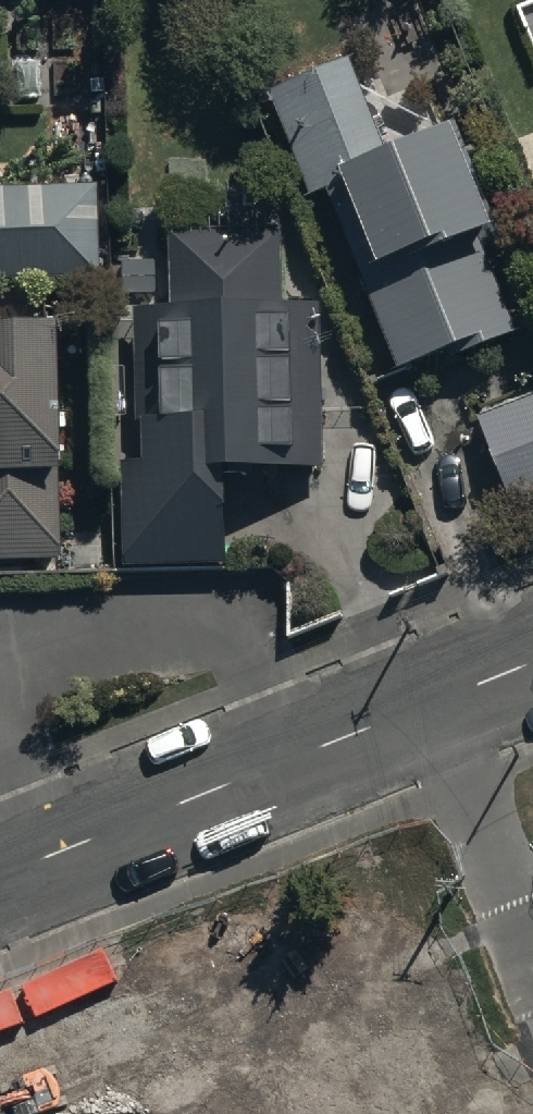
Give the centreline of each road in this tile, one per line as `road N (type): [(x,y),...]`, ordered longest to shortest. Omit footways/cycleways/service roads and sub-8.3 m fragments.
road 1 (residential): [(0,885),(532,670)]

